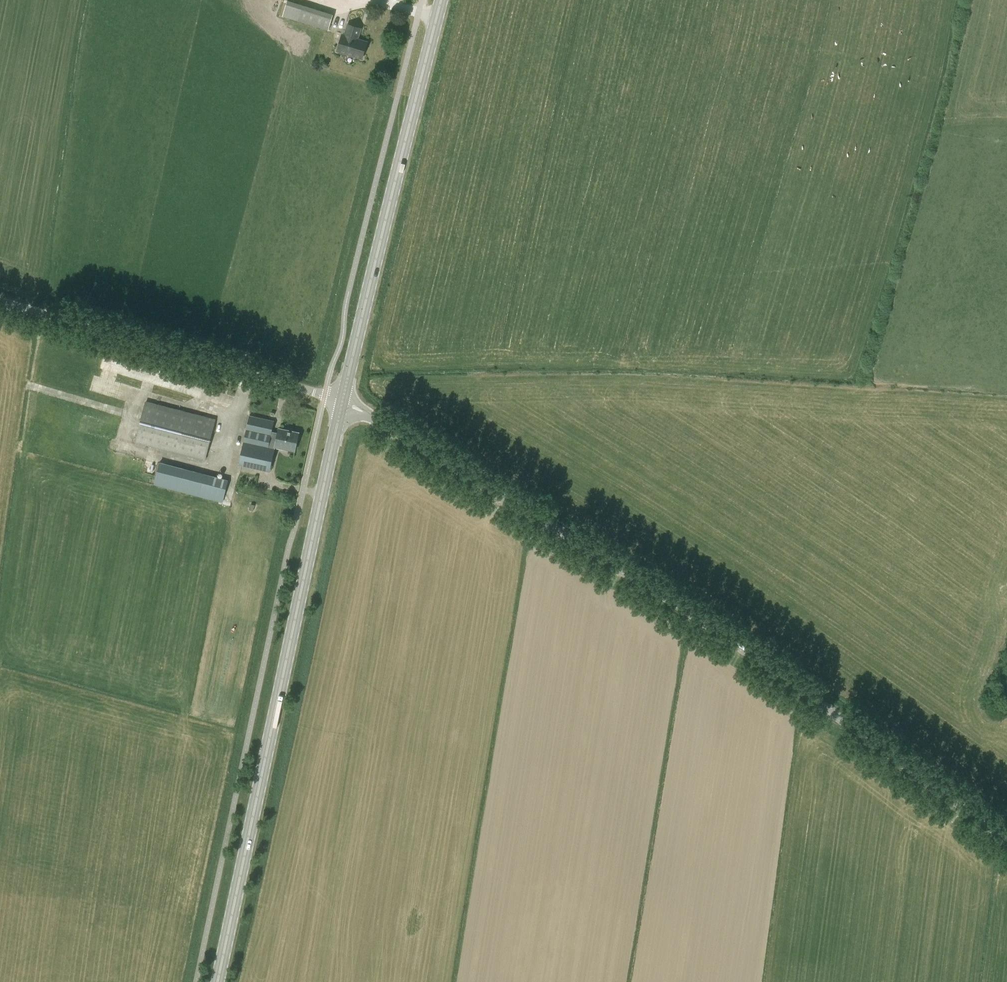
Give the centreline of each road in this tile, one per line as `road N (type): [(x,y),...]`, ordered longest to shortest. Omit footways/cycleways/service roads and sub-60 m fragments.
road 1 (unclassified): [(342,401),(410,435),(712,623),(1006,835)]
road 2 (primary): [(218,981),(342,401)]
road 3 (primary): [(342,401),(442,0)]
road 4 (unclassified): [(325,395),(0,301)]

